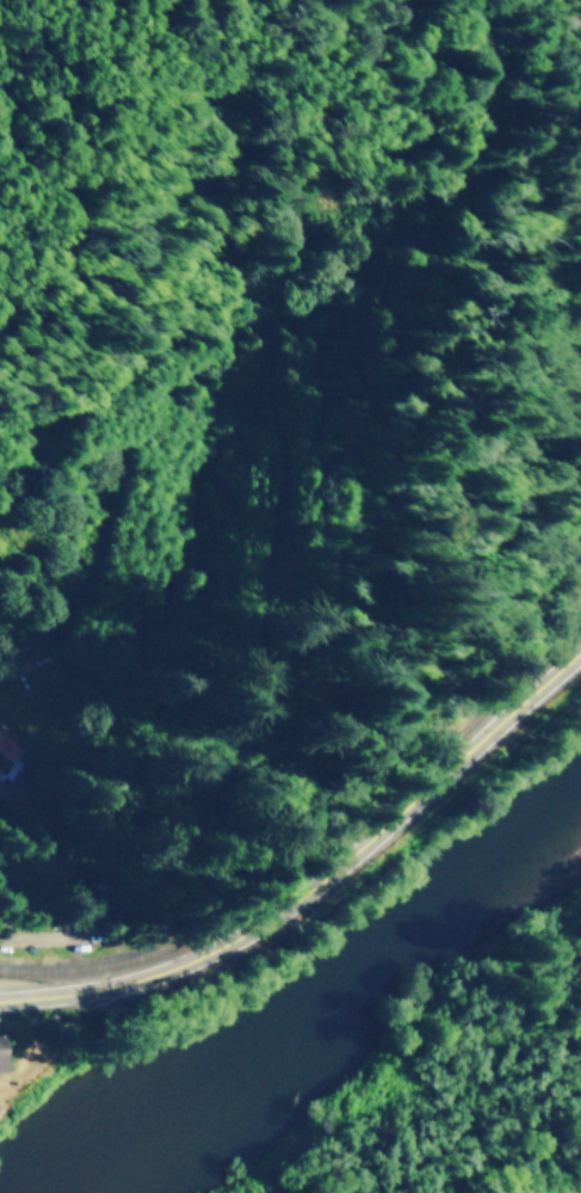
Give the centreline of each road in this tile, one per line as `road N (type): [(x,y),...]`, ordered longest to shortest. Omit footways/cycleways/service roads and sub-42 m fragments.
road 1 (tertiary): [(0,998),(184,967),(302,900),(580,648)]
road 2 (track): [(203,144),(61,173),(0,149)]

